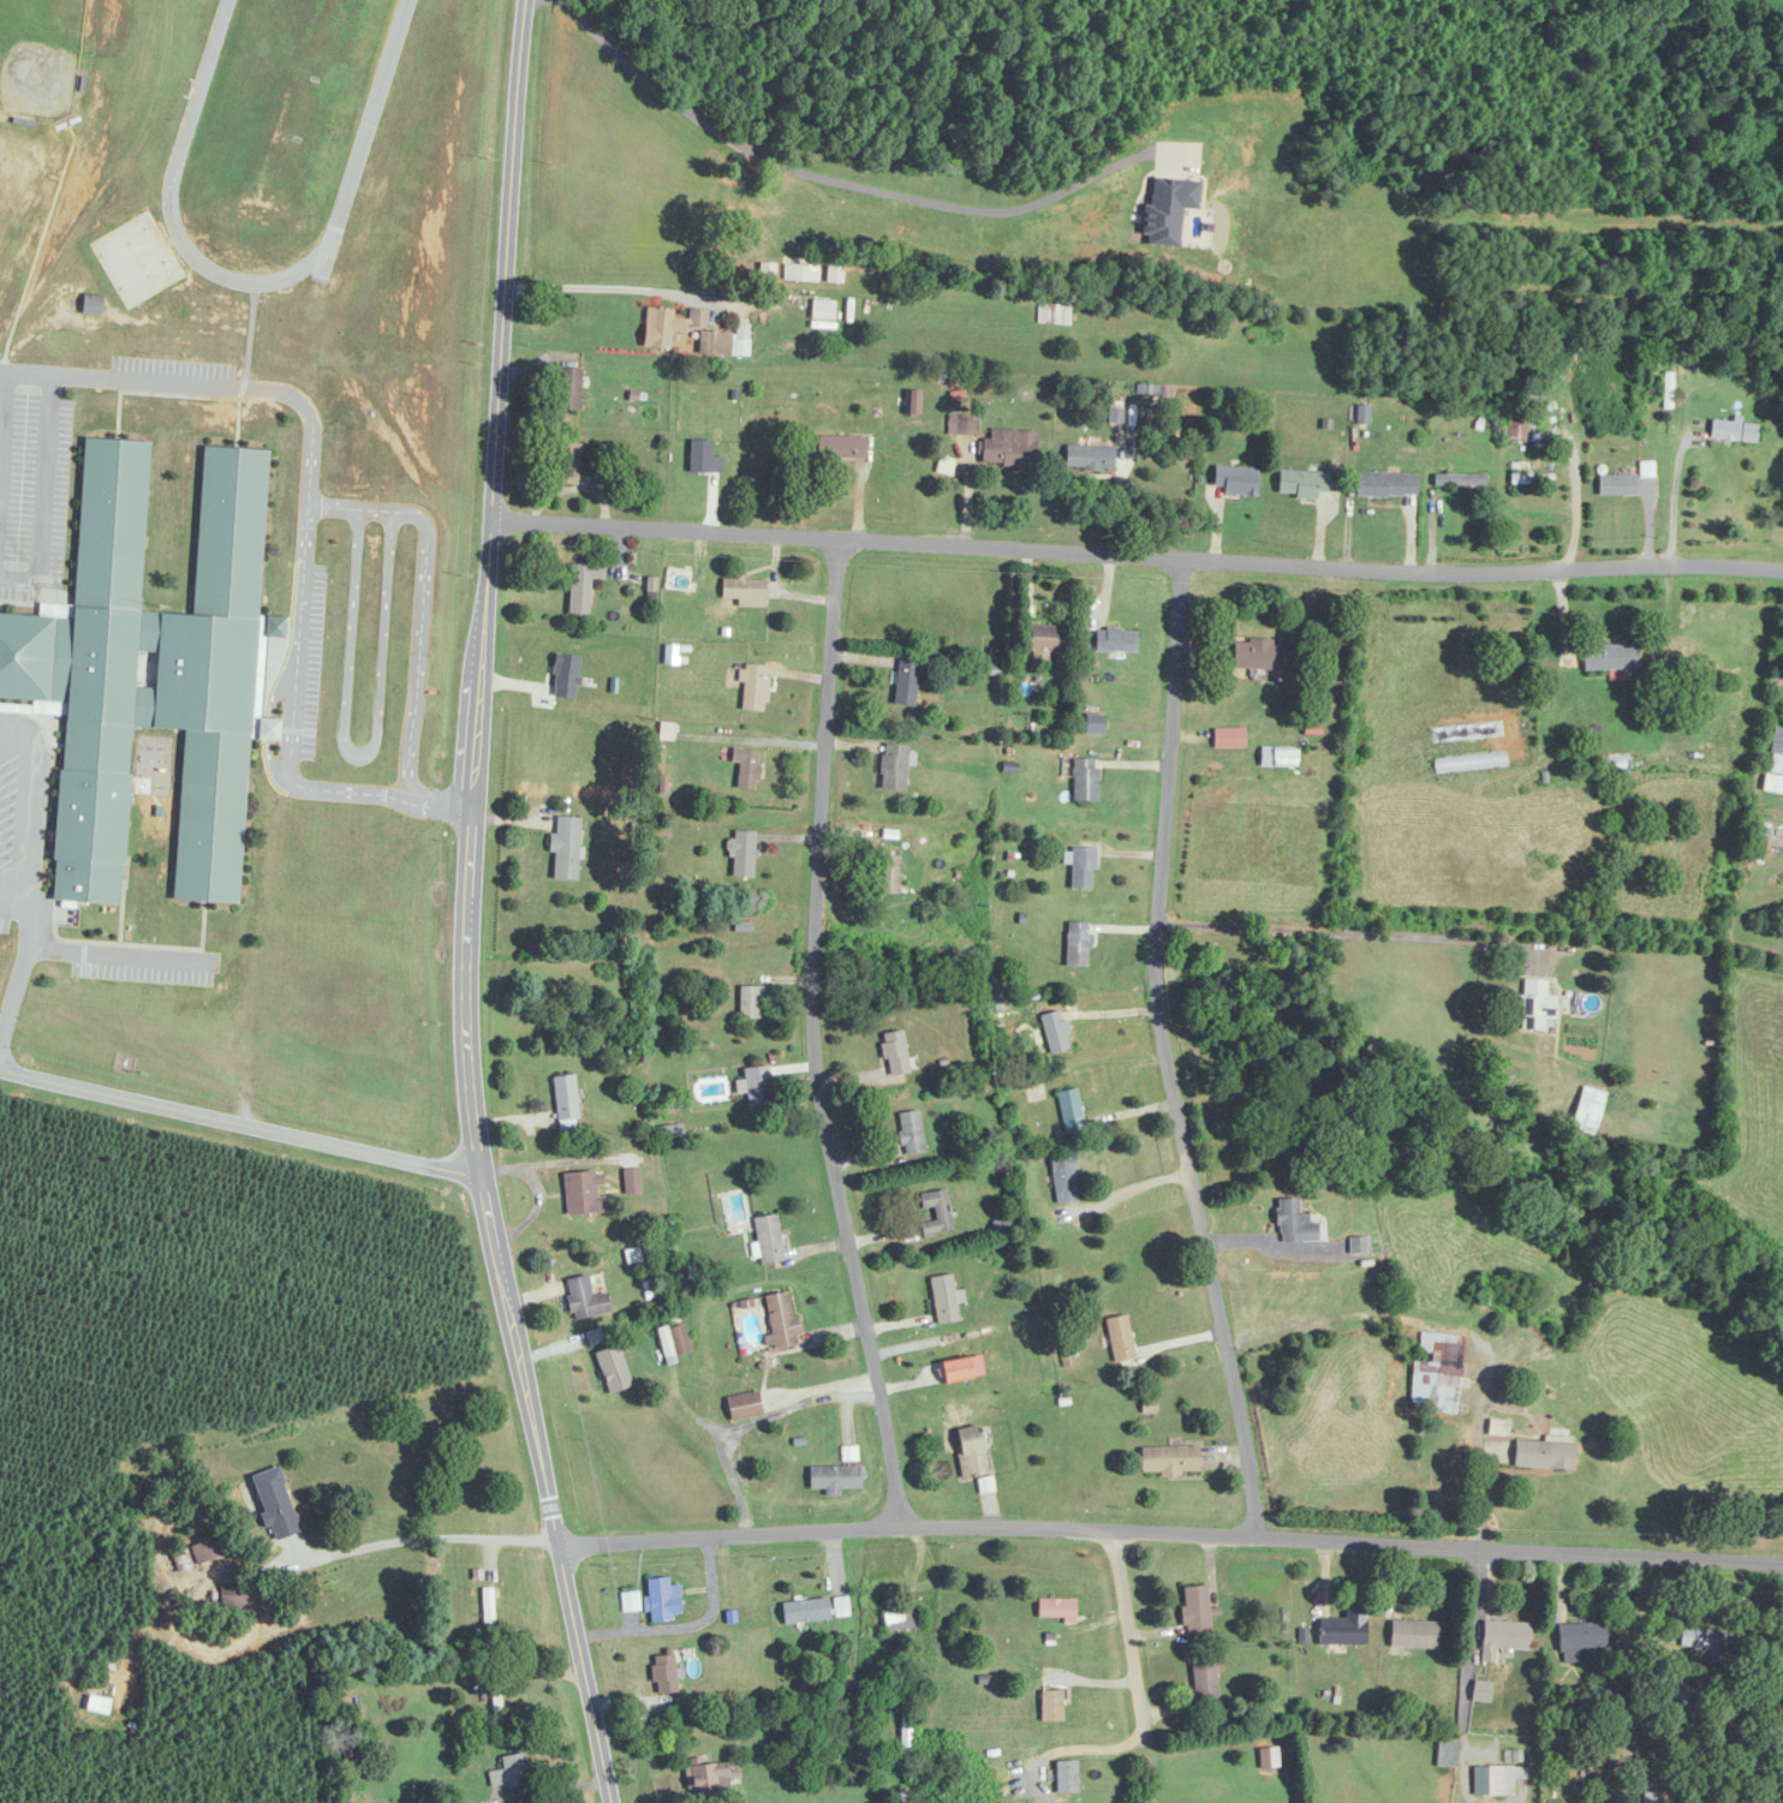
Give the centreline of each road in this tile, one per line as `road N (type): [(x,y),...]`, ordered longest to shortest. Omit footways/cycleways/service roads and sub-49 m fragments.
road 1 (secondary): [(610,1802),(483,1180),(464,986),(524,0)]
road 2 (residential): [(1782,564),(1657,559),(1412,567),(490,520)]
road 3 (residential): [(559,1546),(1044,1524),(1782,1564)]
road 4 (residential): [(905,1527),(824,1110),(812,1005),(833,535)]
road 5 (residential): [(1259,1536),(1159,1005),(1179,555)]
road 6 (residential): [(483,1180),(0,1070)]
road 7 (residential): [(1149,1802),(1104,1528)]

